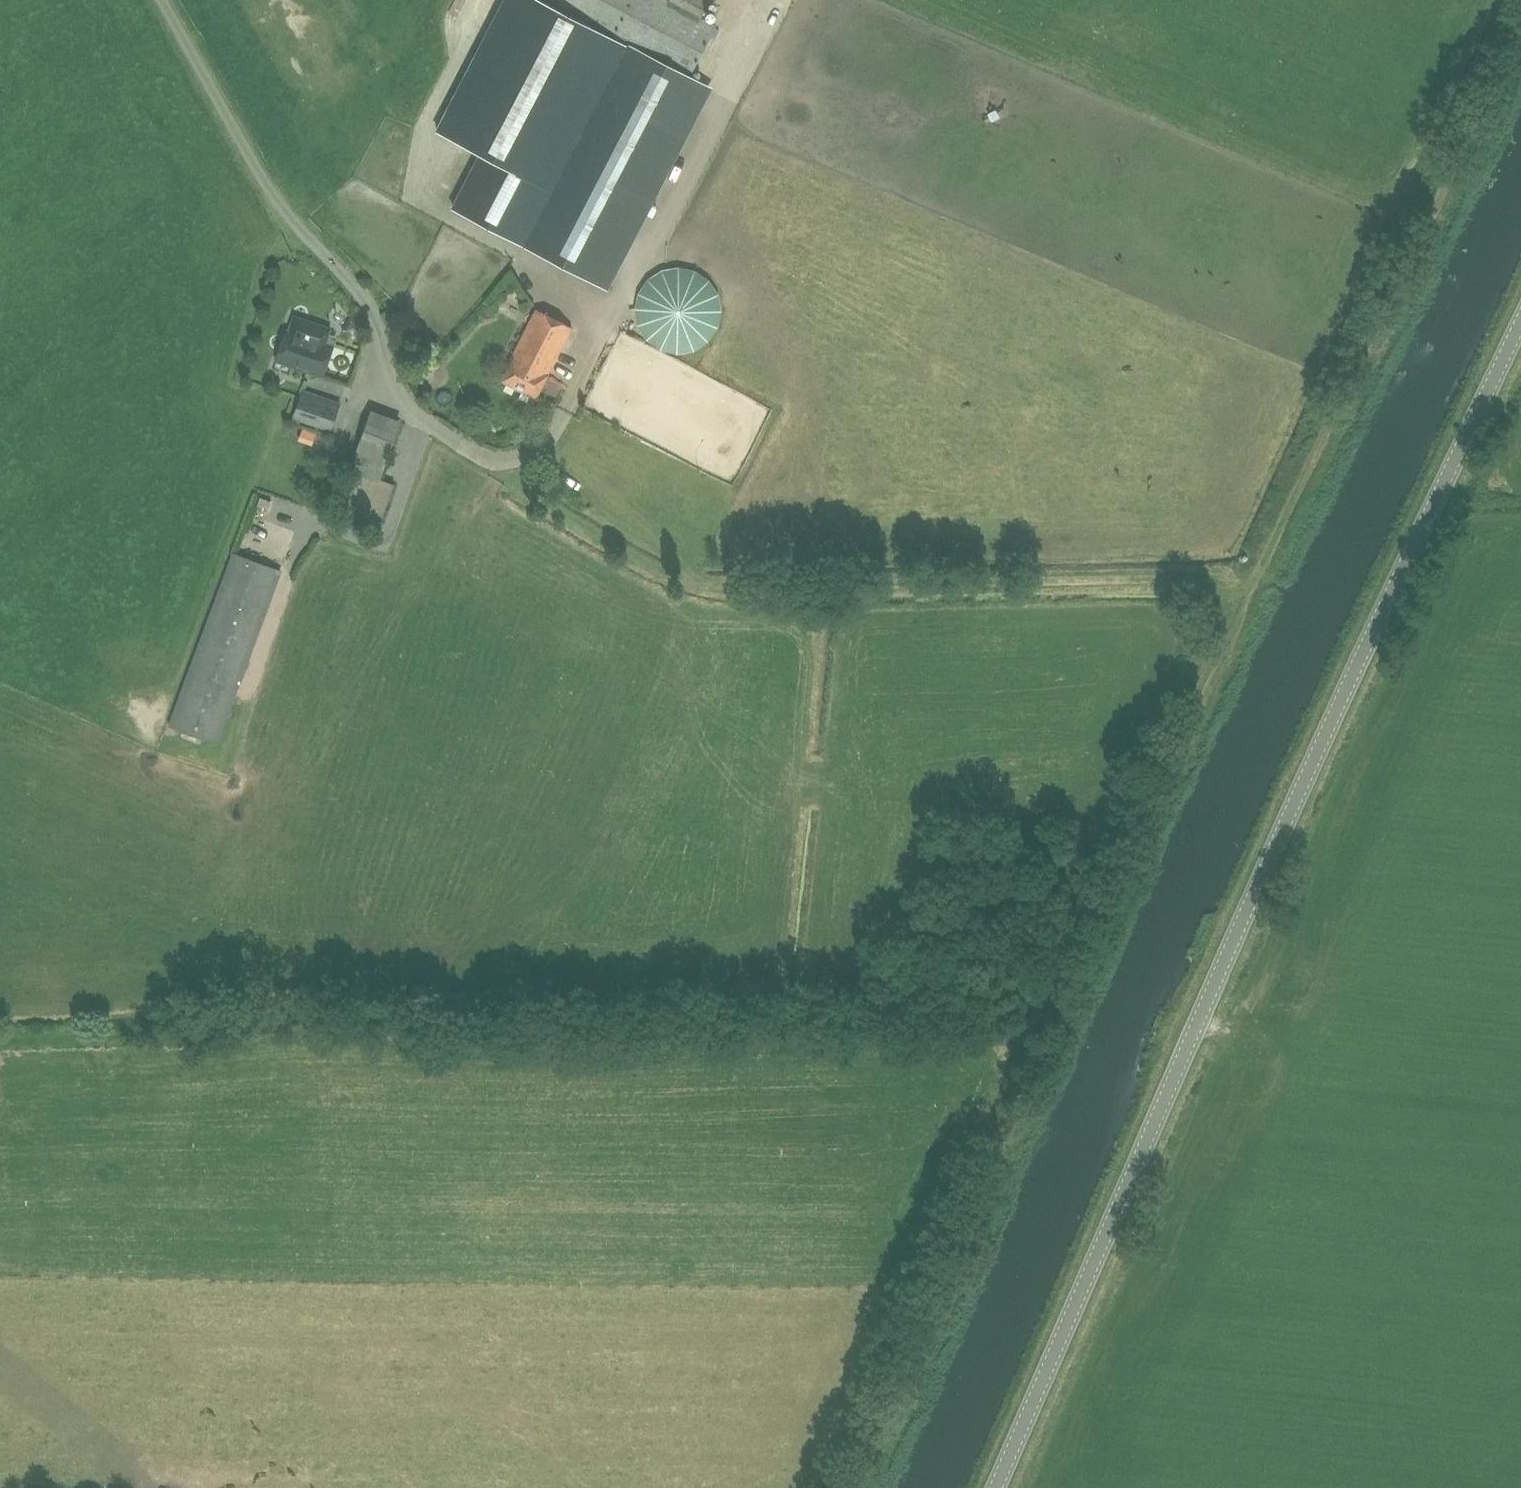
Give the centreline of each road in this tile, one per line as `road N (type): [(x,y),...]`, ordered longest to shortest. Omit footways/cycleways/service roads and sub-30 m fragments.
road 1 (tertiary): [(993,1487),(1323,731),(1520,317)]
road 2 (unclassified): [(486,461),(450,444),(400,400),(362,298),(276,205),(160,0)]

